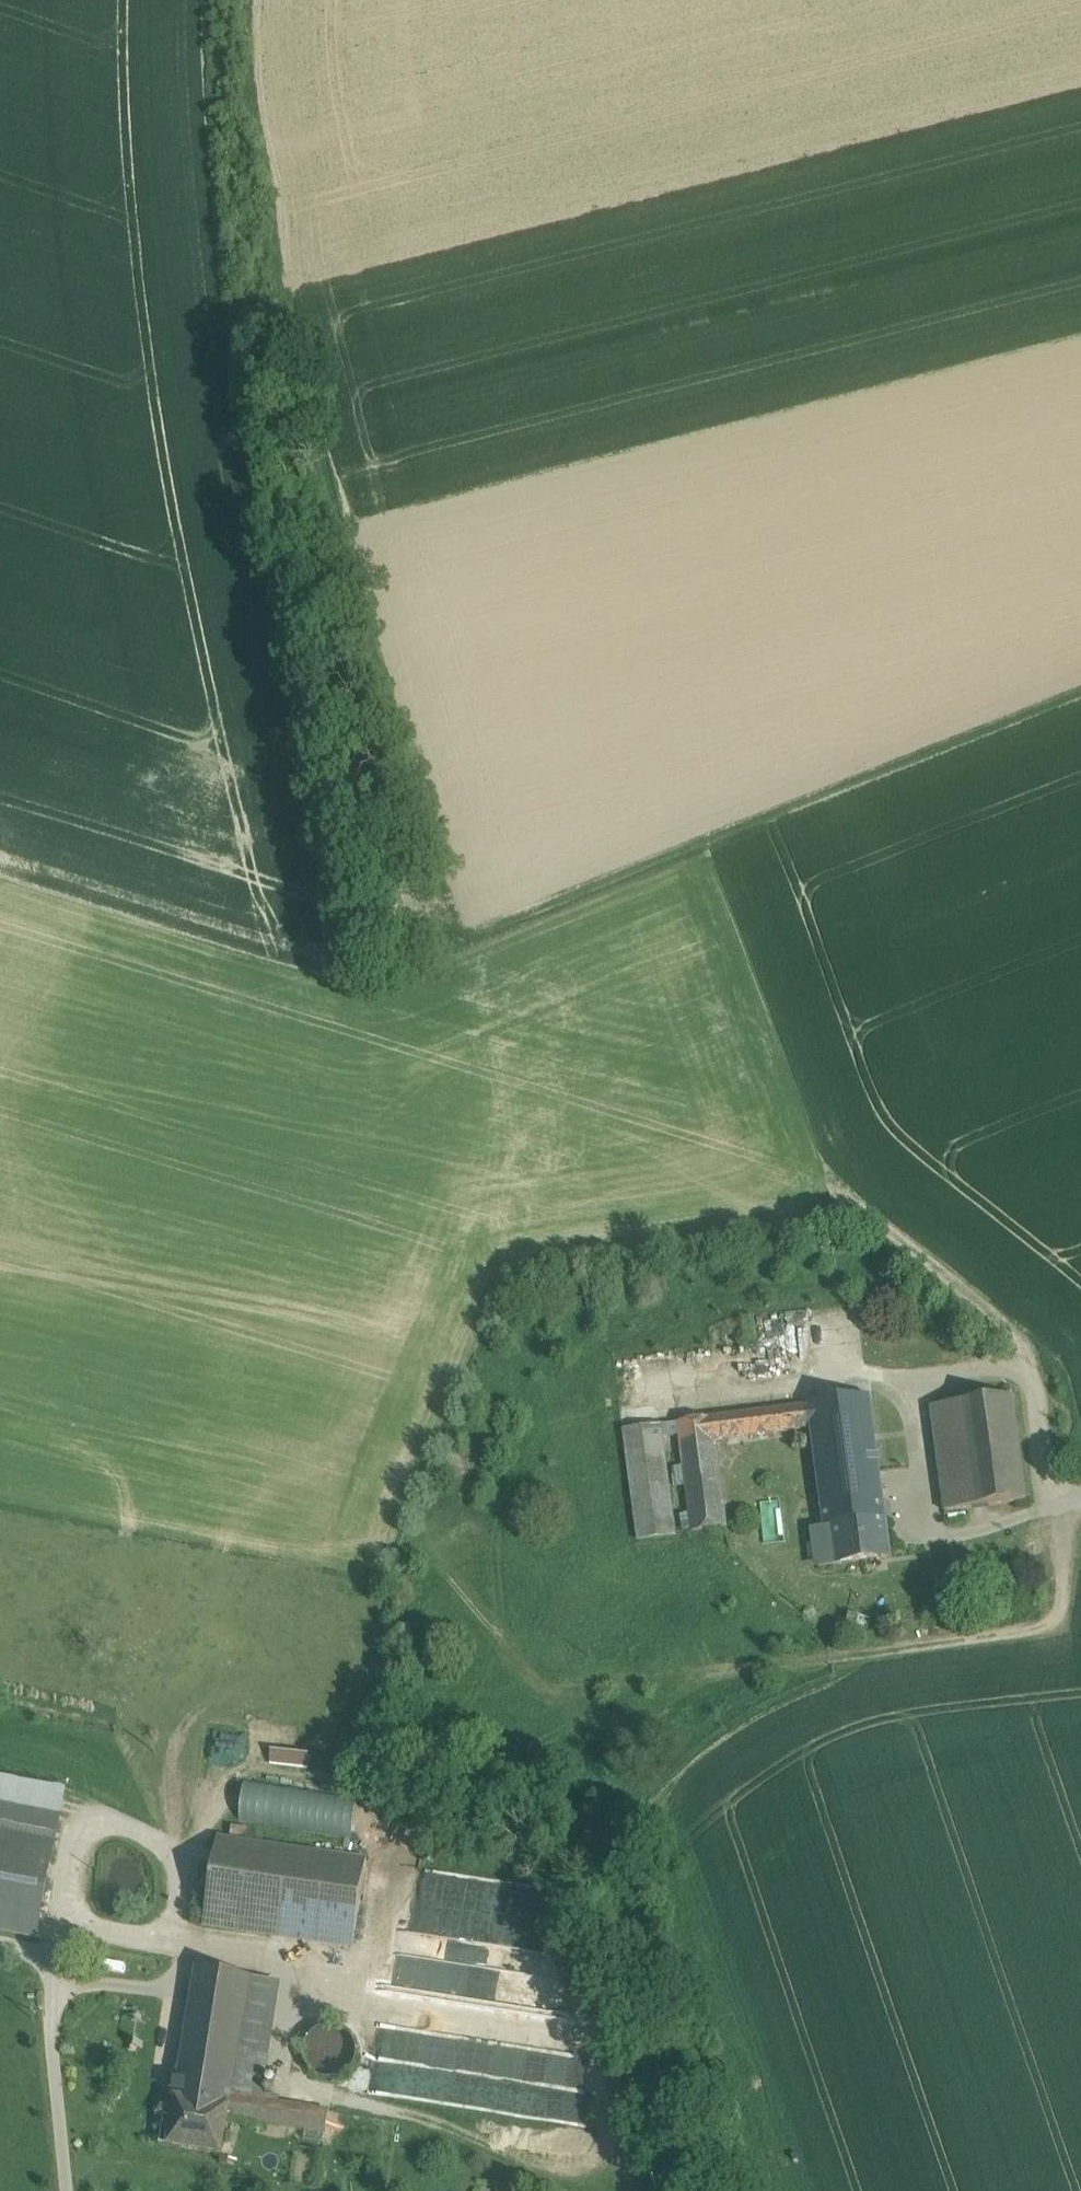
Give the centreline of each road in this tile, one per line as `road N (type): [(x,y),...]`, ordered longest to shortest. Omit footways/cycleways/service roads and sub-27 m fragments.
road 1 (track): [(1080,1494),(1062,1611),(1040,1626),(572,1689),(543,1686),(447,1566),(388,1528)]

